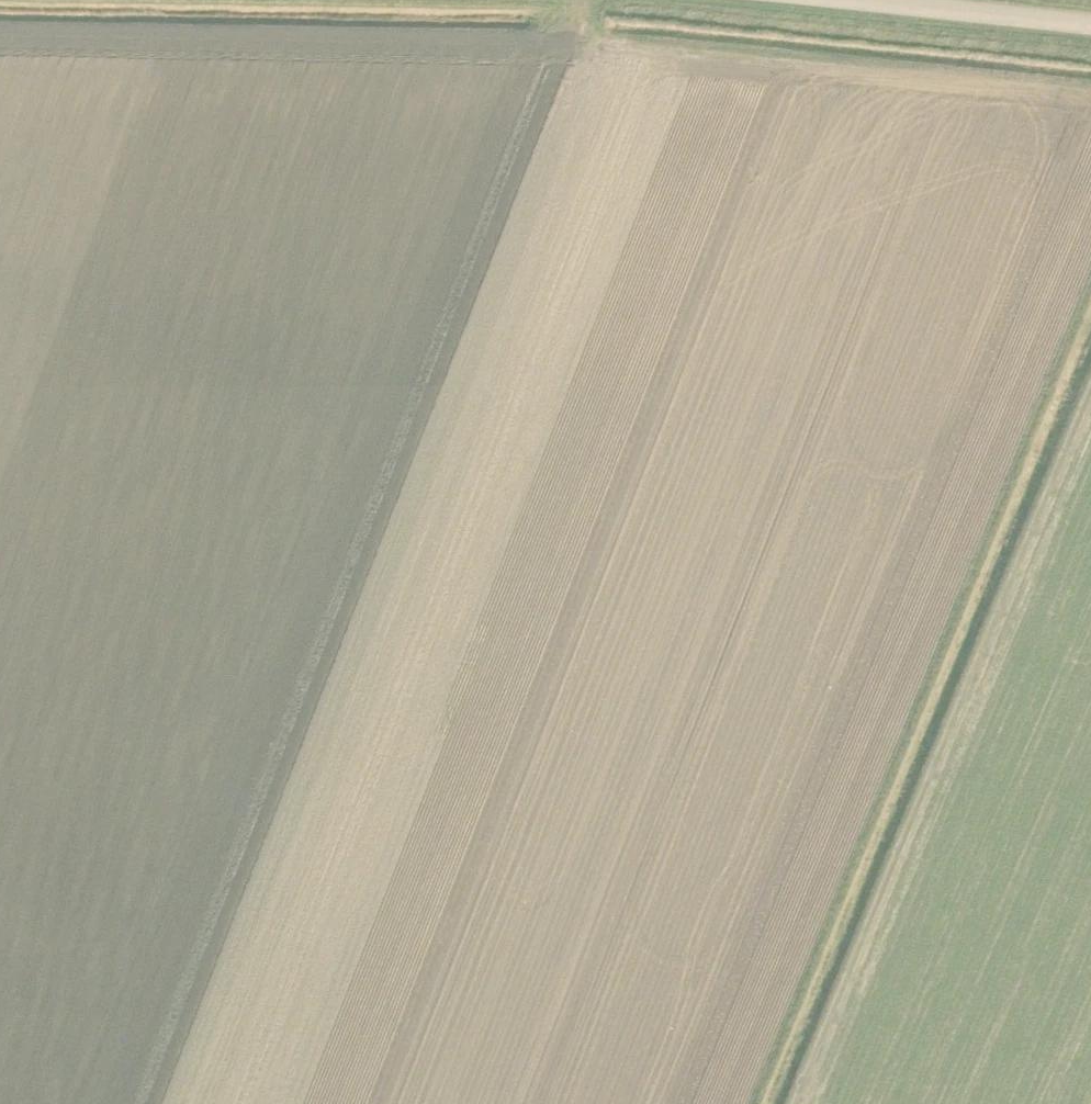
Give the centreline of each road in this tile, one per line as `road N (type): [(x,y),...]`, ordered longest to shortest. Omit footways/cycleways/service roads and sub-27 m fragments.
road 1 (unclassified): [(1090,24),(868,0)]

